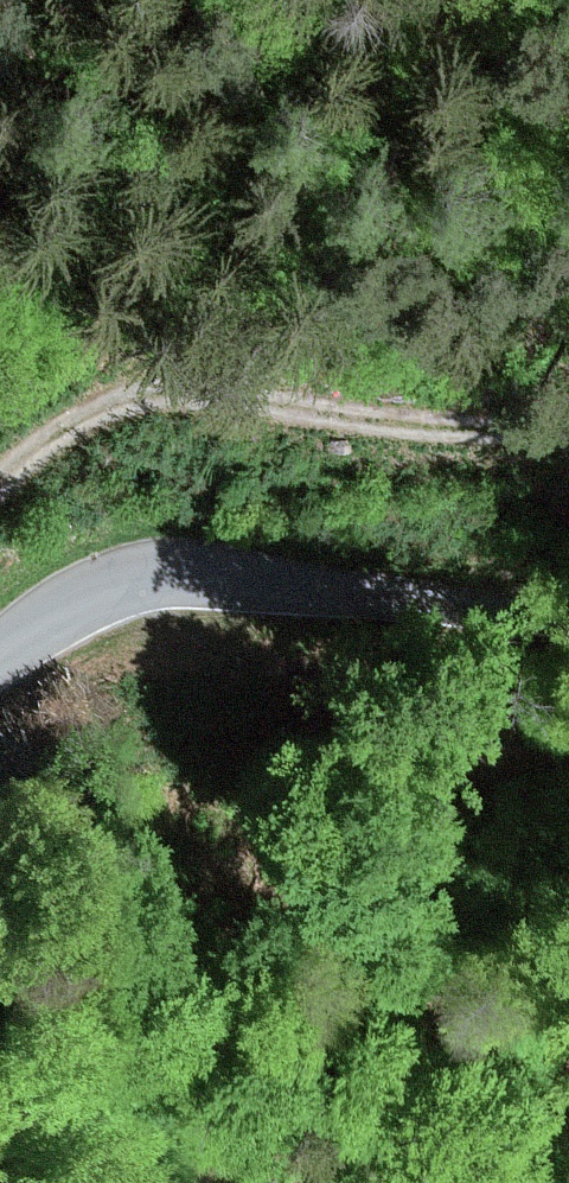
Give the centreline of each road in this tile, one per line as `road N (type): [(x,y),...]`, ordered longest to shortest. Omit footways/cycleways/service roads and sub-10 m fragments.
road 1 (track): [(0,499),(33,443),(149,392),(385,423),(568,417)]
road 2 (unclassified): [(568,609),(250,570),(150,576),(42,616),(0,649)]

